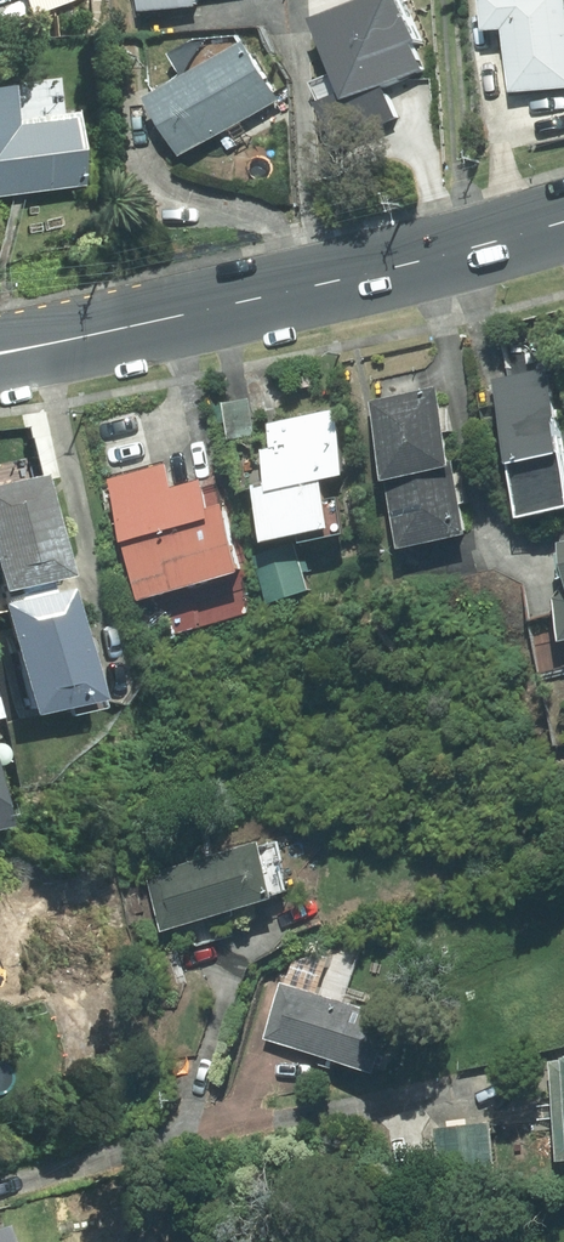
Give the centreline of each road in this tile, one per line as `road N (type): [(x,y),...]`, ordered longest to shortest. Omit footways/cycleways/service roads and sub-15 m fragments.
road 1 (secondary): [(0,354),(92,339),(563,220)]

